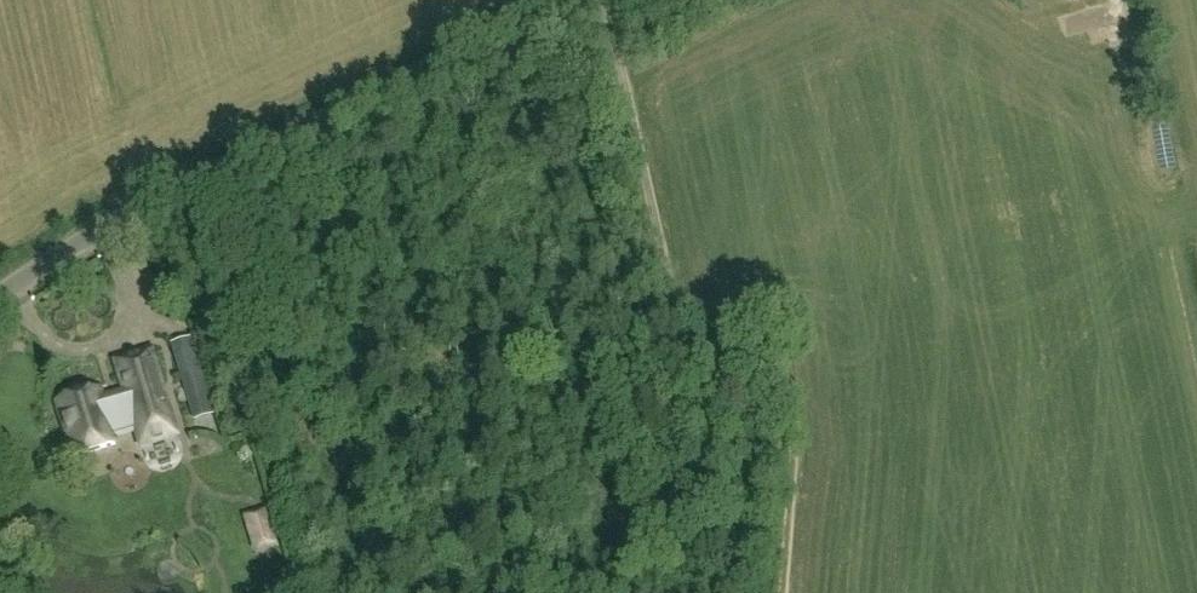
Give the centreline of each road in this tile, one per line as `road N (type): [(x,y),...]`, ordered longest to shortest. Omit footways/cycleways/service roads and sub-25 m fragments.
road 1 (track): [(605,0),(675,308),(694,329),(771,373),(794,399),(782,592)]
road 2 (unclassified): [(0,290),(149,203),(573,0)]

